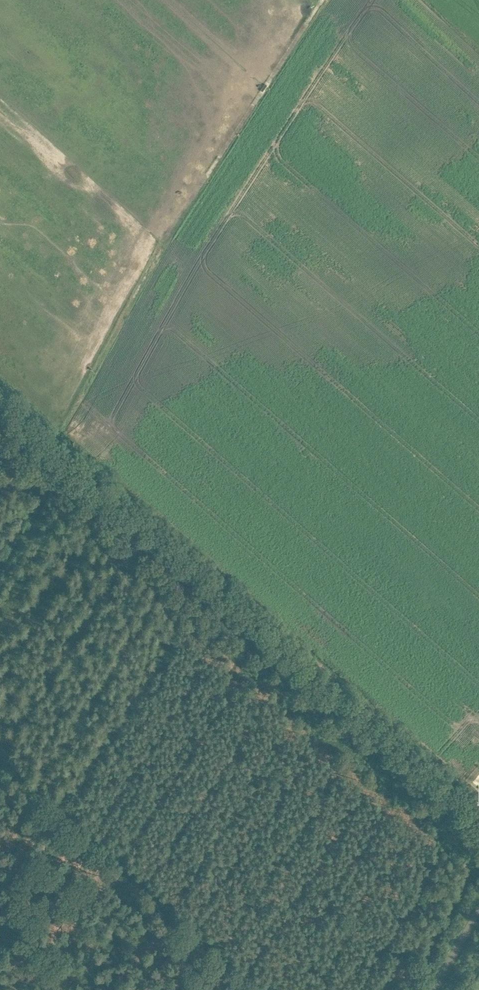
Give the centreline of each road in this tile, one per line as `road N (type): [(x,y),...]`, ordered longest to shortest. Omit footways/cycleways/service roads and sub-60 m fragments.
road 1 (unclassified): [(478,827),(0,409)]

